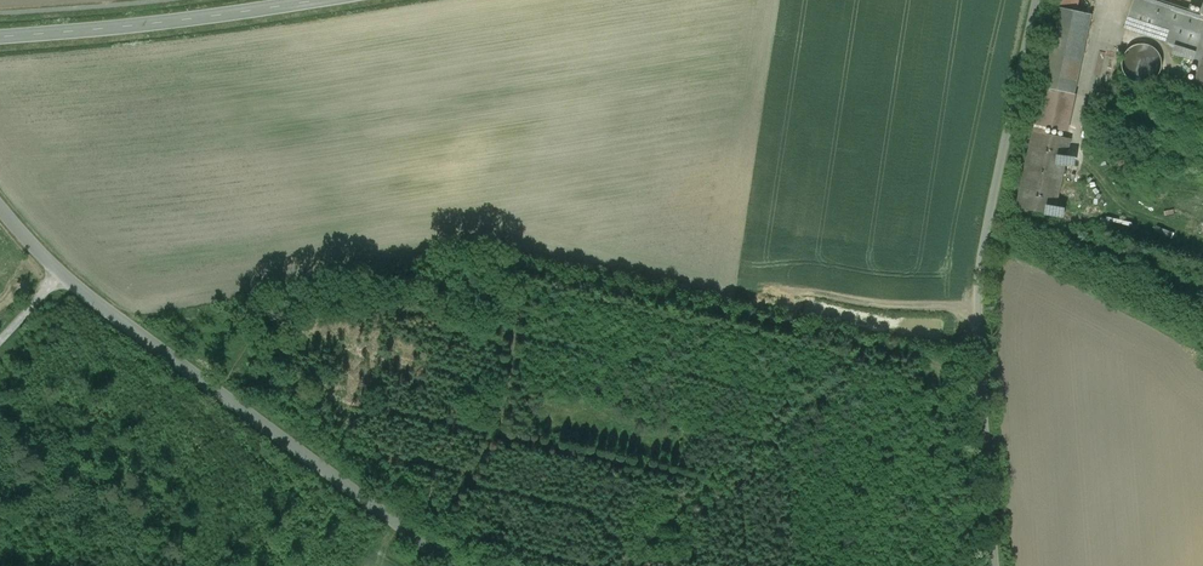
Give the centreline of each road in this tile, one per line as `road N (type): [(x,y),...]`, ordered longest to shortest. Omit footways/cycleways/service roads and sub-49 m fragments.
road 1 (unclassified): [(445,565),(52,283),(0,209)]
road 2 (unclassified): [(1036,0),(978,292),(994,565)]
road 3 (tertiary): [(318,0),(0,36)]

